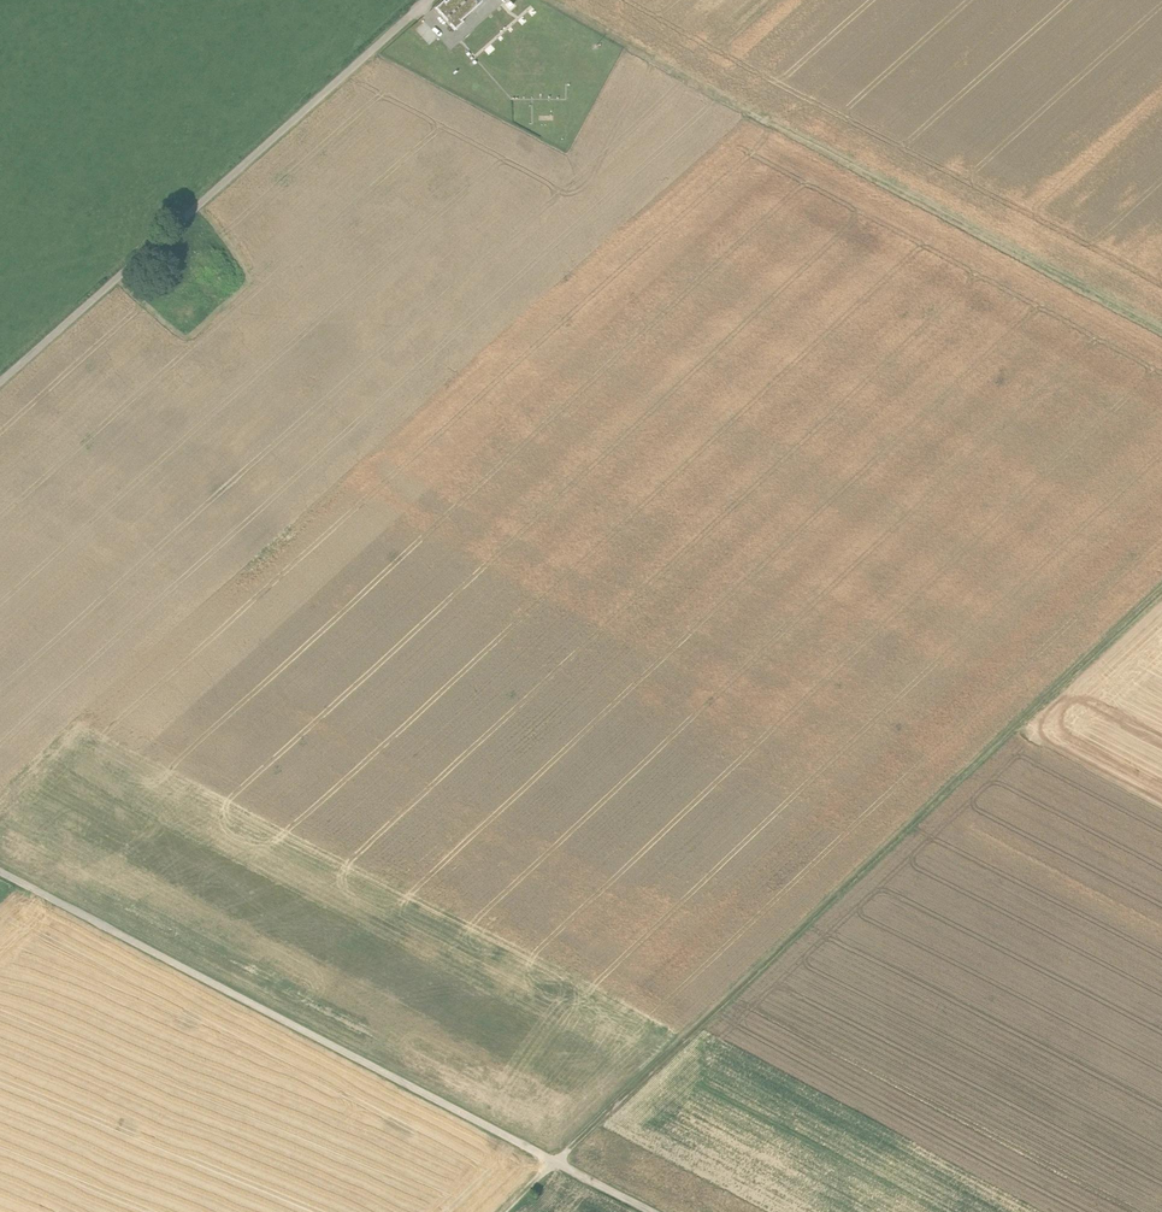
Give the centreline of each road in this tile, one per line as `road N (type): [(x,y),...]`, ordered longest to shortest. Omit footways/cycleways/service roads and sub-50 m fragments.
road 1 (track): [(1161,593),(503,1211)]
road 2 (track): [(652,1211),(0,870)]
road 3 (track): [(1161,331),(553,0)]
road 4 (track): [(421,8),(0,381)]

